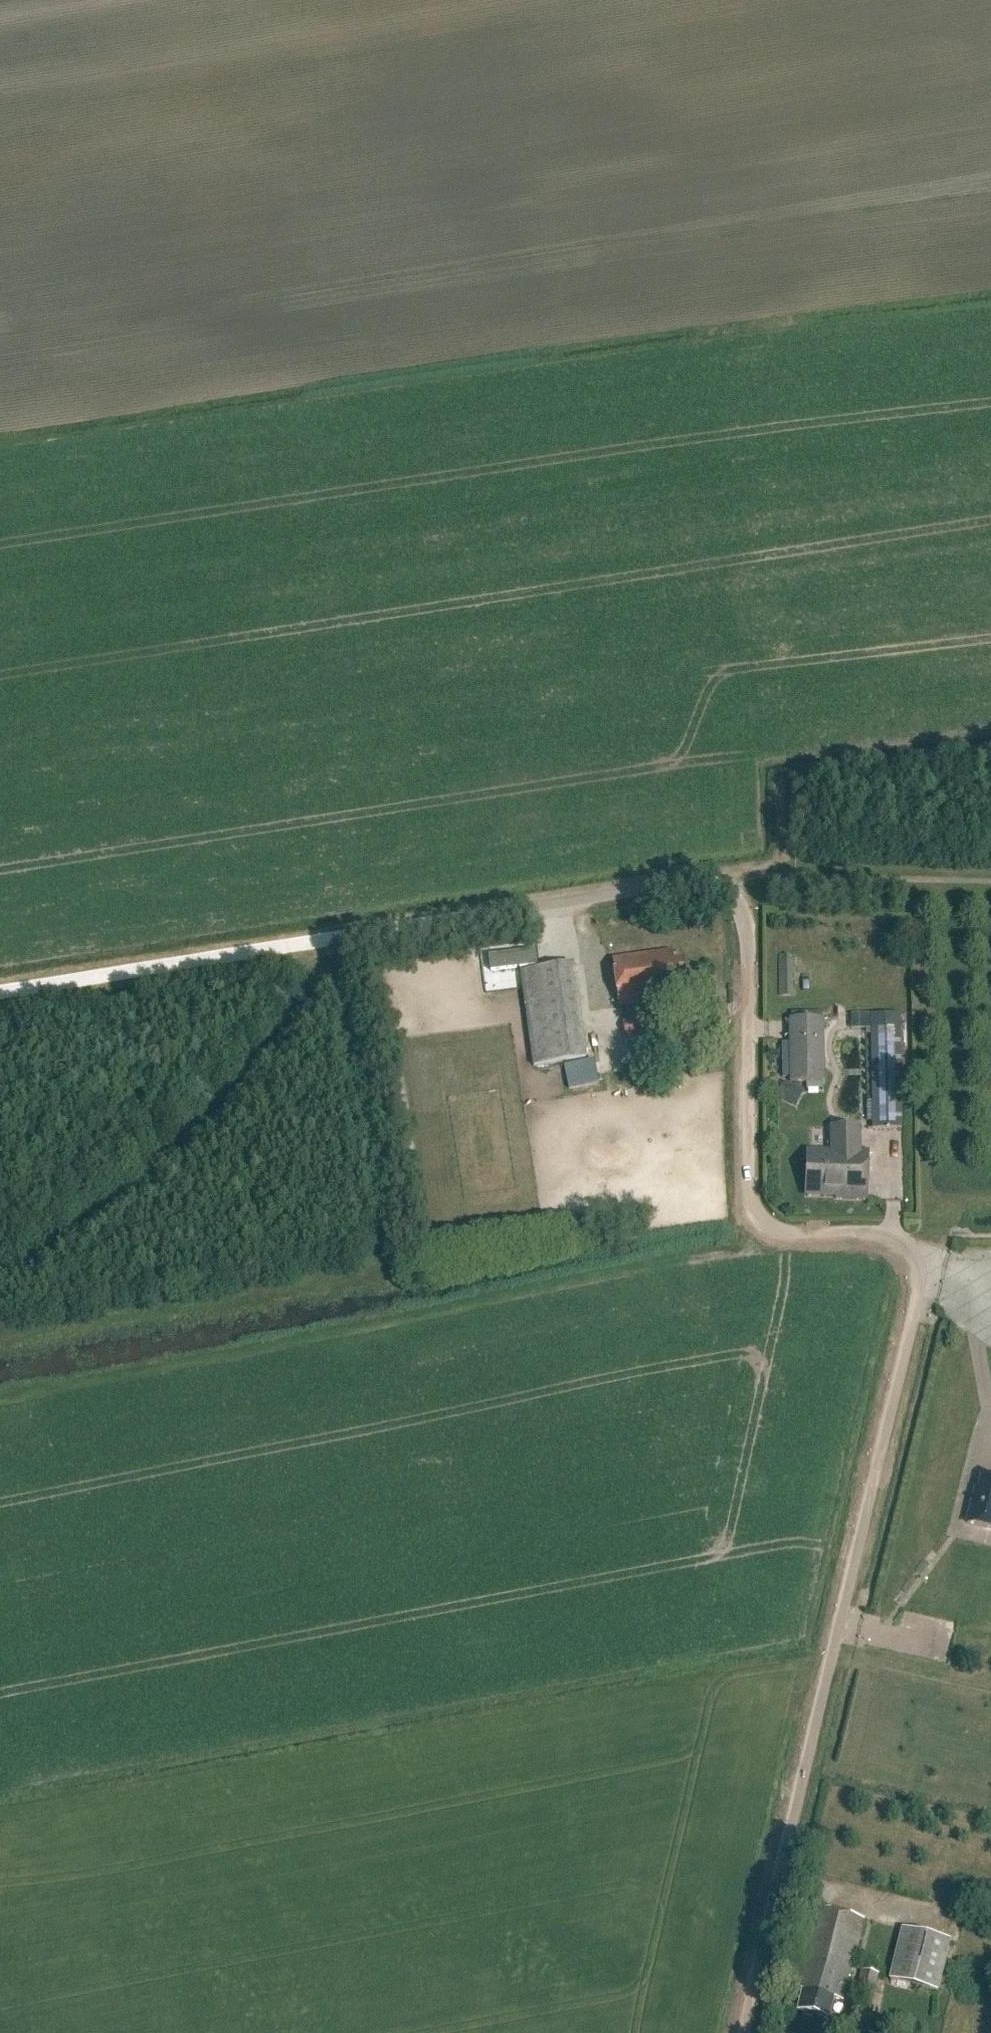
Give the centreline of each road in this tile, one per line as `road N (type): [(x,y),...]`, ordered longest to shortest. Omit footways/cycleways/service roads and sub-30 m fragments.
road 1 (unclassified): [(745,2032),(919,1271),(899,1240),(795,1233),(768,1226),(757,1213),(749,1187),(745,914),(730,892),(693,881),(483,914)]
road 2 (track): [(348,936),(233,1093),(169,1160),(87,1224),(0,1271)]
road 3 (track): [(348,936),(0,992)]
road 4 (track): [(483,914),(348,936)]

